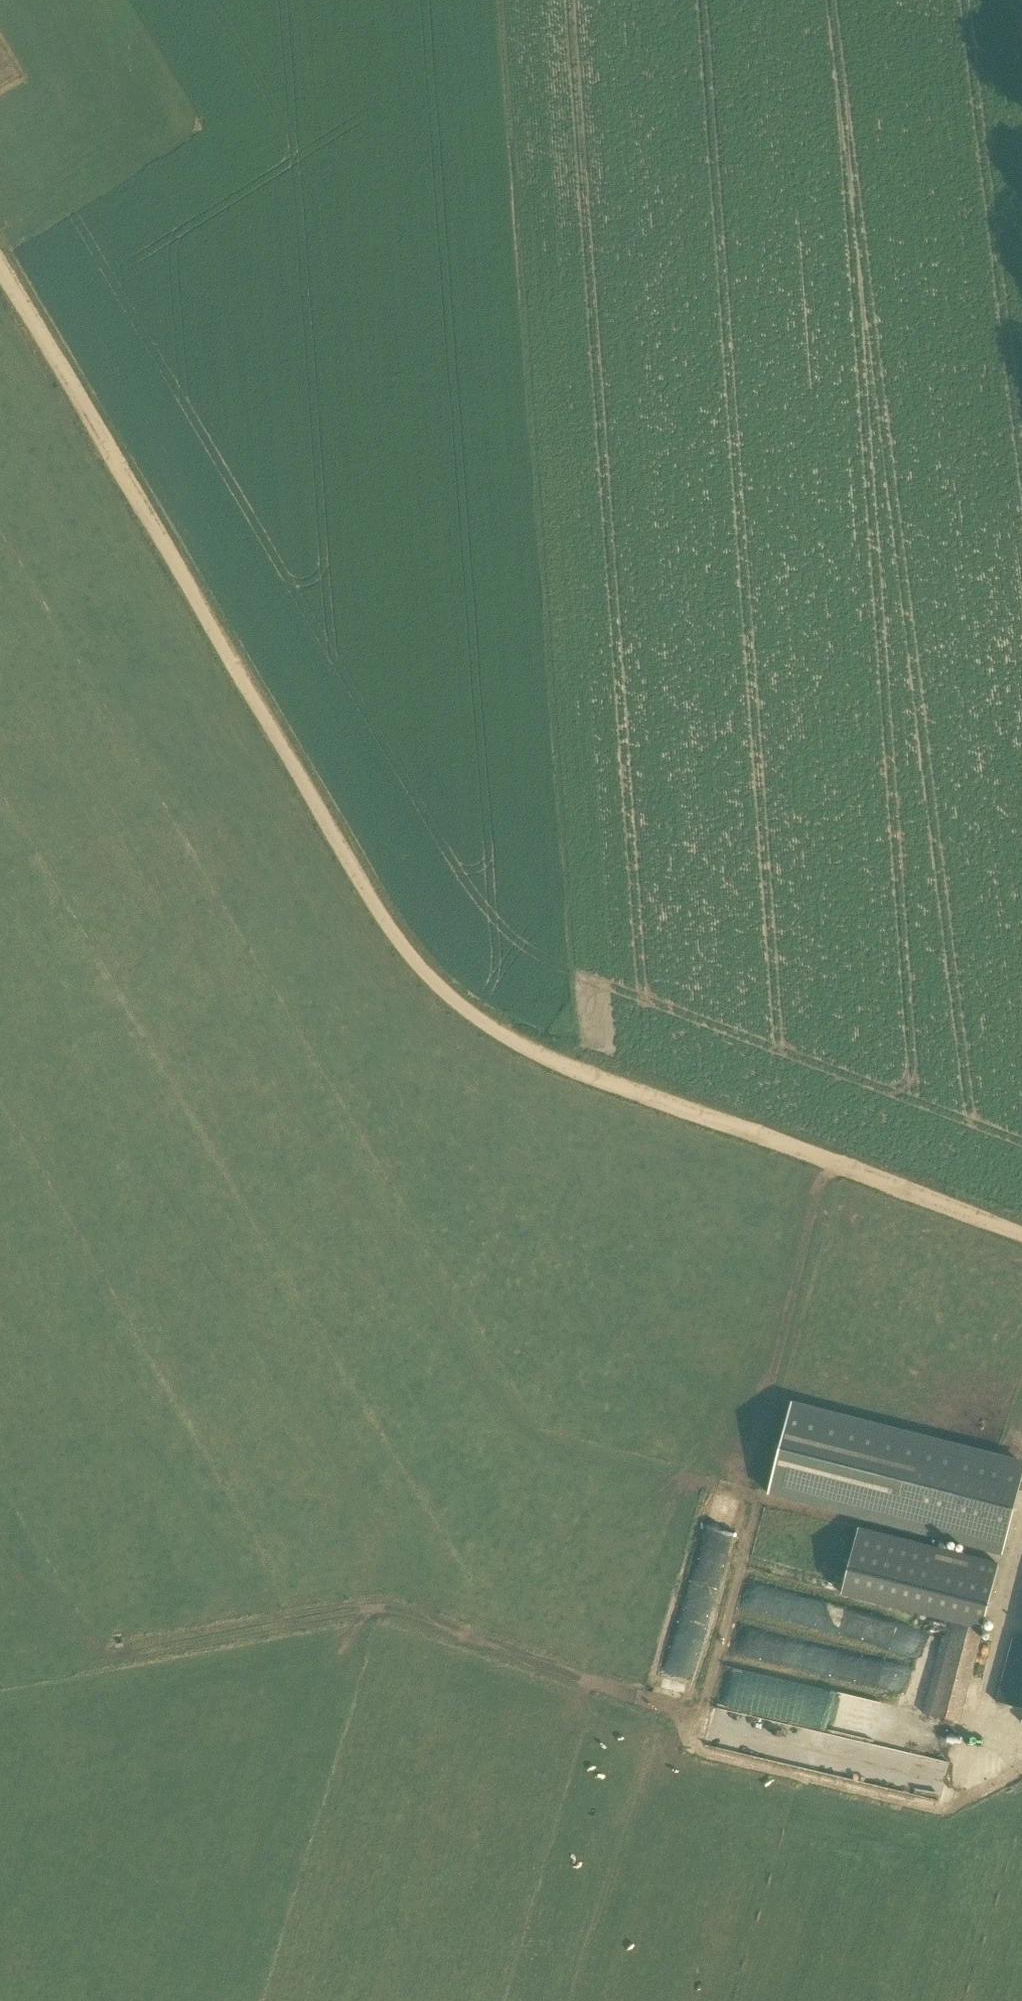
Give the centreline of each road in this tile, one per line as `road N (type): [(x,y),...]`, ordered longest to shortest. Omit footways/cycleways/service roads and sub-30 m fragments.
road 1 (track): [(1021,1235),(581,1072),(469,1010),(422,969),(384,917),(0,264)]

